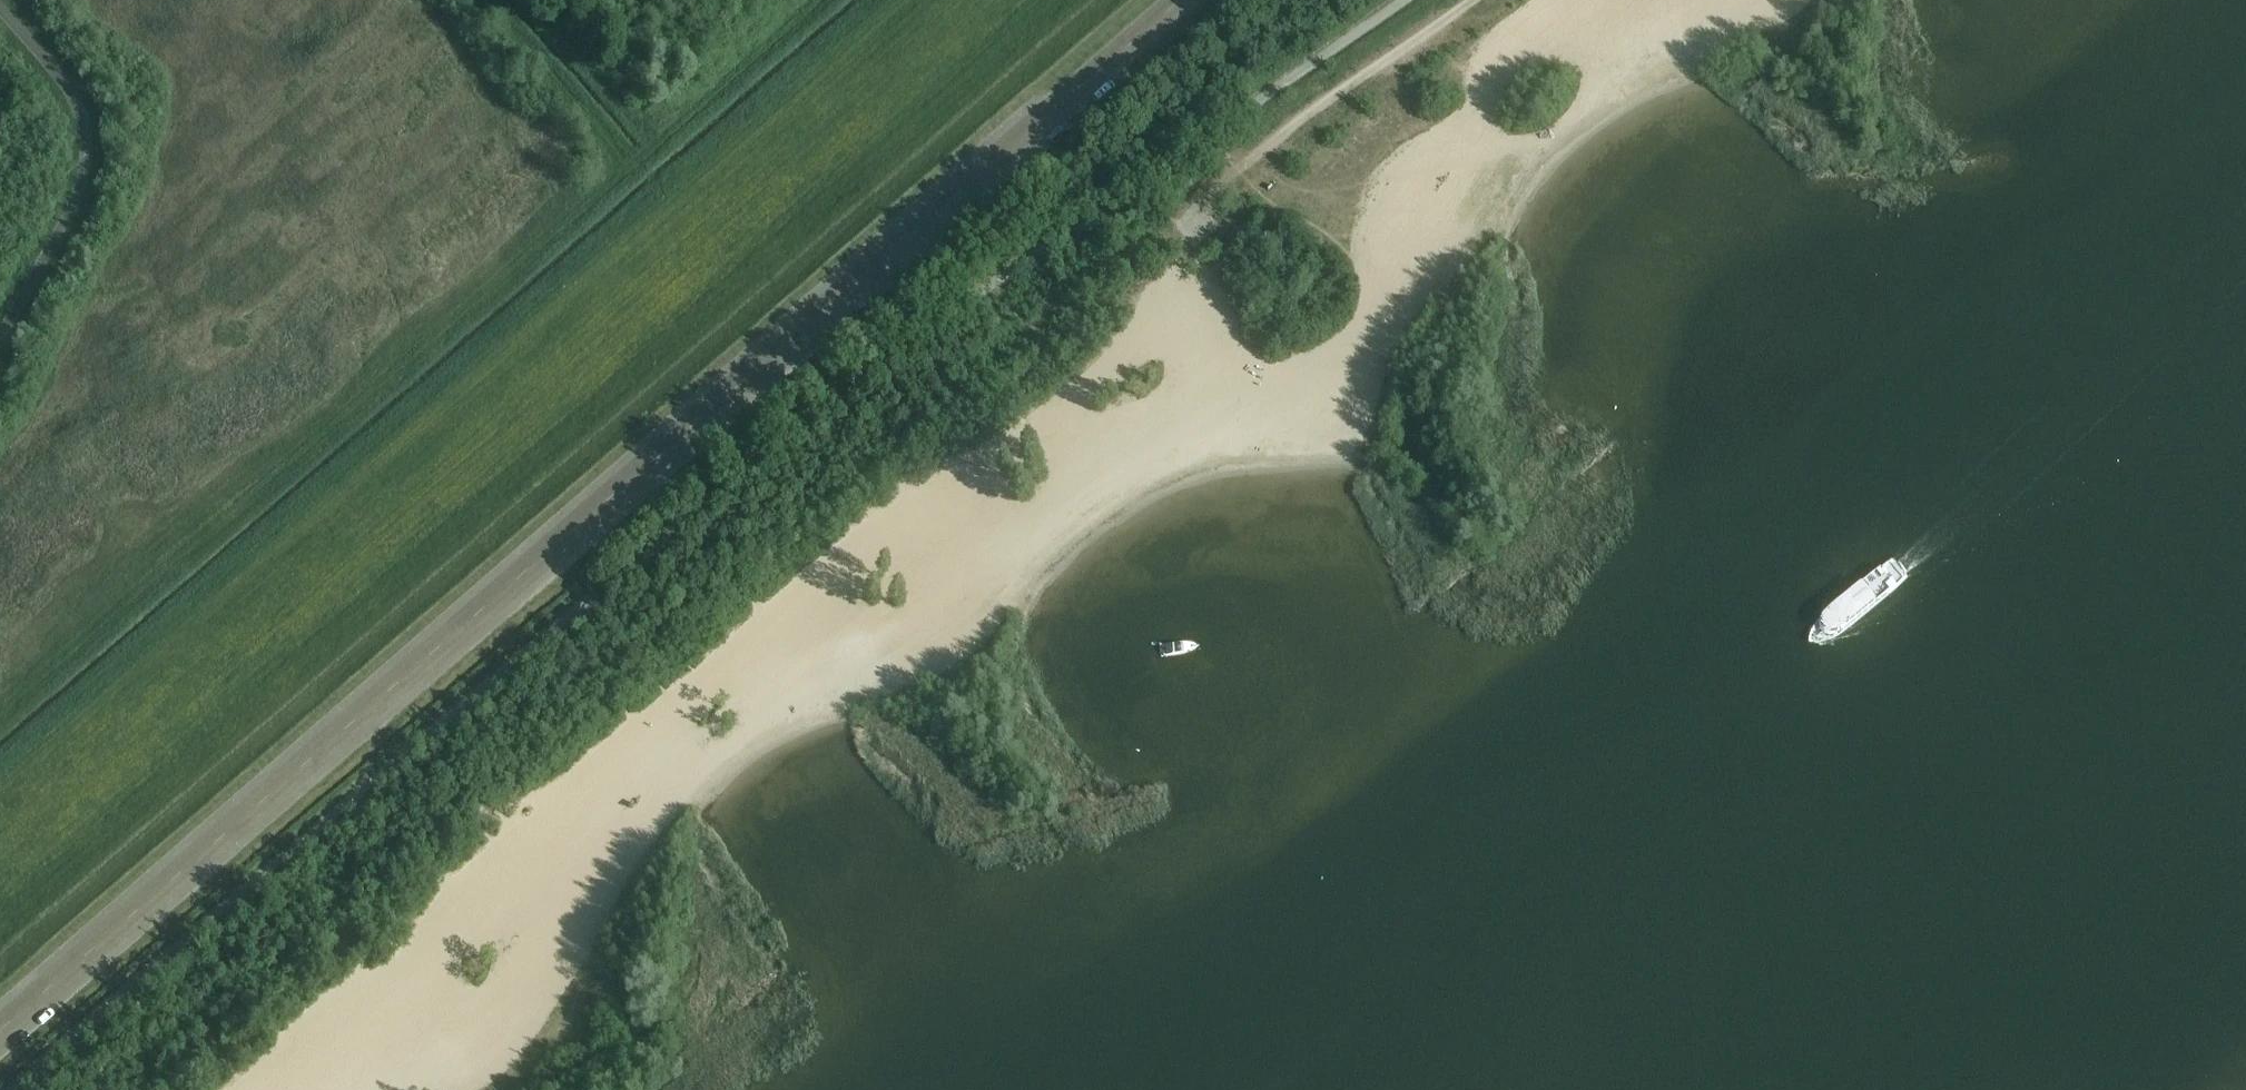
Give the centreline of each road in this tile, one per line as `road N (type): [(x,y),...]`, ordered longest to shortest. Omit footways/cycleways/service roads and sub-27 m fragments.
road 1 (tertiary): [(0,1031),(1180,0)]
road 2 (track): [(1469,0),(1284,129),(1177,224)]

